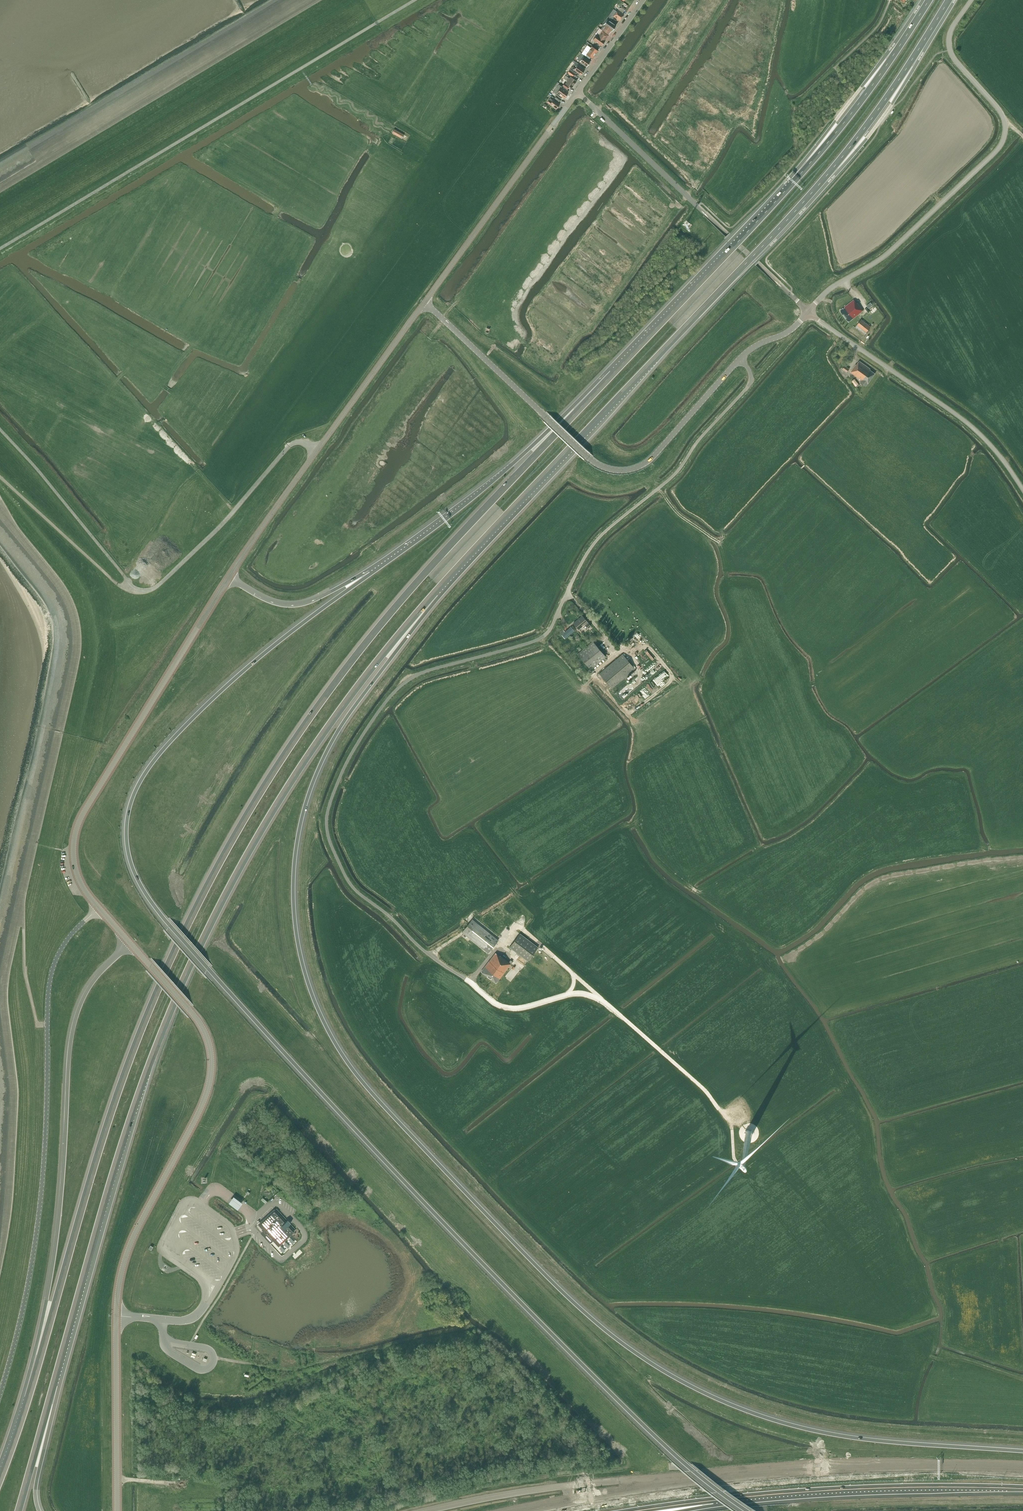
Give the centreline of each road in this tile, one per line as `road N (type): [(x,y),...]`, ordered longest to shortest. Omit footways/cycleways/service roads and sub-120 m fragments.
road 1 (motorway): [(1022,1451),(816,1431),(733,1405),(665,1371),(571,1299),(350,1065),(320,1013),(300,952),(299,833),(331,743),(434,593)]
road 2 (motorway): [(378,568),(255,661),(153,762),(128,818),(134,871),(169,924),(457,1235),(657,1437),(748,1510)]
road 3 (motorway): [(531,459),(344,671),(225,852),(155,995),(112,1108),(28,1397)]
road 4 (motorway): [(54,1384),(122,1145),(199,949),(300,768),(434,593)]
road 5 (unclassified): [(423,950),(352,886),(330,843),(327,813),(349,758),(408,680),(548,632),(591,547),(676,473),(750,384),(739,359)]
road 6 (trunk): [(546,473),(825,178),(949,0)]
road 7 (unclassified): [(0,1394),(39,1211),(51,979),(64,945),(99,908)]
road 8 (trunk): [(929,0),(829,142),(613,373)]
road 9 (unclassified): [(0,250),(419,0)]
road 10 (motorway): [(131,944),(92,983),(74,1026),(55,1250),(28,1397)]
road 11 (unclassified): [(316,452),(298,442),(289,446),(214,533),(138,591),(0,431)]
road 12 (tertiary): [(424,302),(609,469),(653,457),(739,359)]
road 13 (tertiary): [(809,312),(895,247),(1002,144),(1001,113),(949,46),(972,0)]
road 14 (tertiary): [(116,1316),(130,1246),(198,1115),(212,1070),(201,1024),(131,944)]
road 15 (tertiary): [(99,908),(76,871),(79,822),(228,578)]
road 16 (motorway): [(1022,1468),(849,1468),(680,1483)]
road 17 (motorway): [(703,1501),(899,1487),(1022,1488)]
road 18 (motorway): [(613,373),(378,568)]
road 19 (unclassified): [(1022,490),(975,429),(809,312)]
road 20 (tertiary): [(424,302),(578,92)]
road 21 (motorway): [(680,1483),(586,1484),(431,1510)]
road 22 (tertiary): [(117,1510),(116,1316)]
road 23 (tertiary): [(316,452),(424,302)]
road 24 (unclassified): [(697,206),(578,92)]
road 25 (motorway): [(434,593),(546,473)]
road 26 (motorway): [(378,568),(295,605),(228,578)]
road 27 (motorway): [(680,1483),(524,1510)]
road 28 (tertiary): [(228,578),(316,452)]
road 29 (motorway): [(18,1510),(54,1384)]
road 30 (motorway): [(39,1510),(35,1490),(54,1384)]

